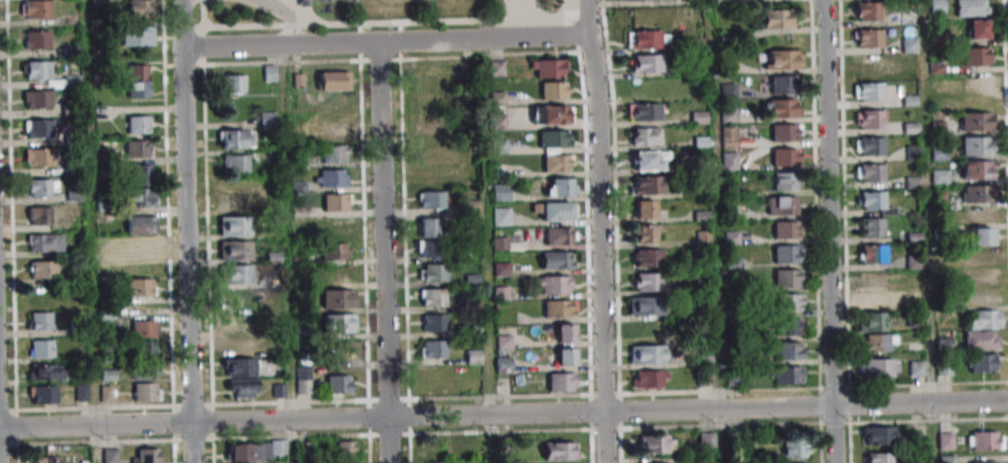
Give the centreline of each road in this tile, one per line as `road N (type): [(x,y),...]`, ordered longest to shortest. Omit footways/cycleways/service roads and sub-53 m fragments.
road 1 (residential): [(1007,402),(0,429)]
road 2 (residential): [(586,0),(597,103),(605,462)]
road 3 (residential): [(834,462),(820,0)]
road 4 (residential): [(388,462),(378,44)]
road 5 (residential): [(182,49),(192,462)]
road 6 (residential): [(182,49),(587,35)]
road 7 (residential): [(4,462),(0,249)]

